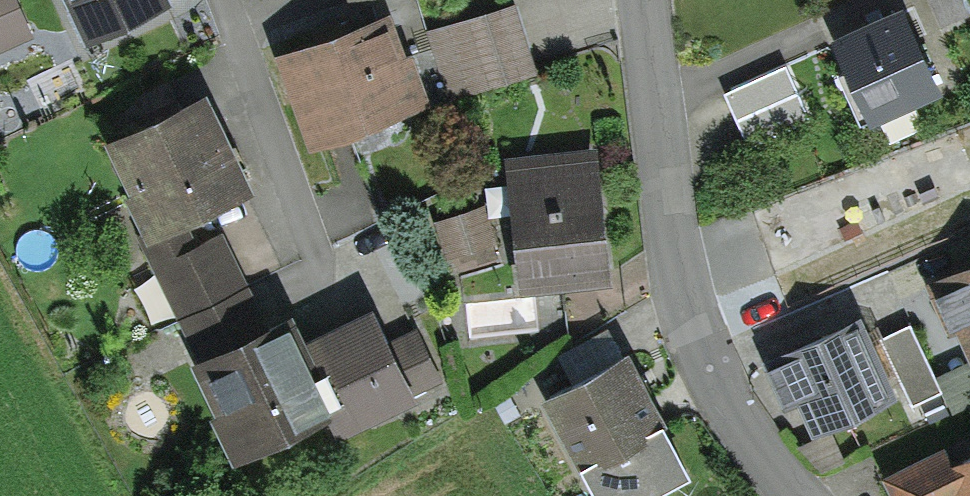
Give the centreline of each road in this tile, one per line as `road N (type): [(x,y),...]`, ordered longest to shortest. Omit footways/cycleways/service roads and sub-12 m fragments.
road 1 (residential): [(641,0),(670,219),(694,331),(745,431),(799,495)]

